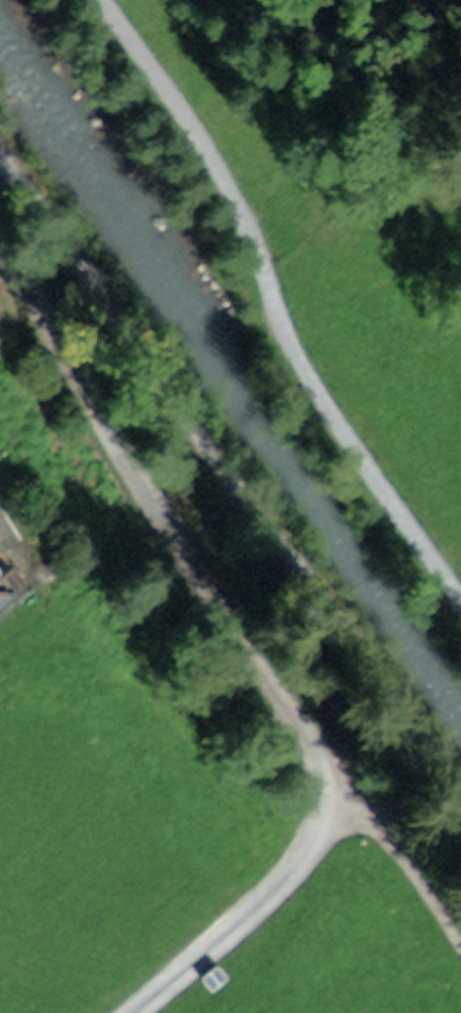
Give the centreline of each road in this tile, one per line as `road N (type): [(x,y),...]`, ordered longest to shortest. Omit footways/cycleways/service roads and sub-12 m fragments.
road 1 (track): [(0,239),(336,779),(327,833),(290,885),(137,1012)]
road 2 (track): [(460,610),(316,405),(239,207),(100,0)]
road 3 (track): [(336,779),(460,929)]

